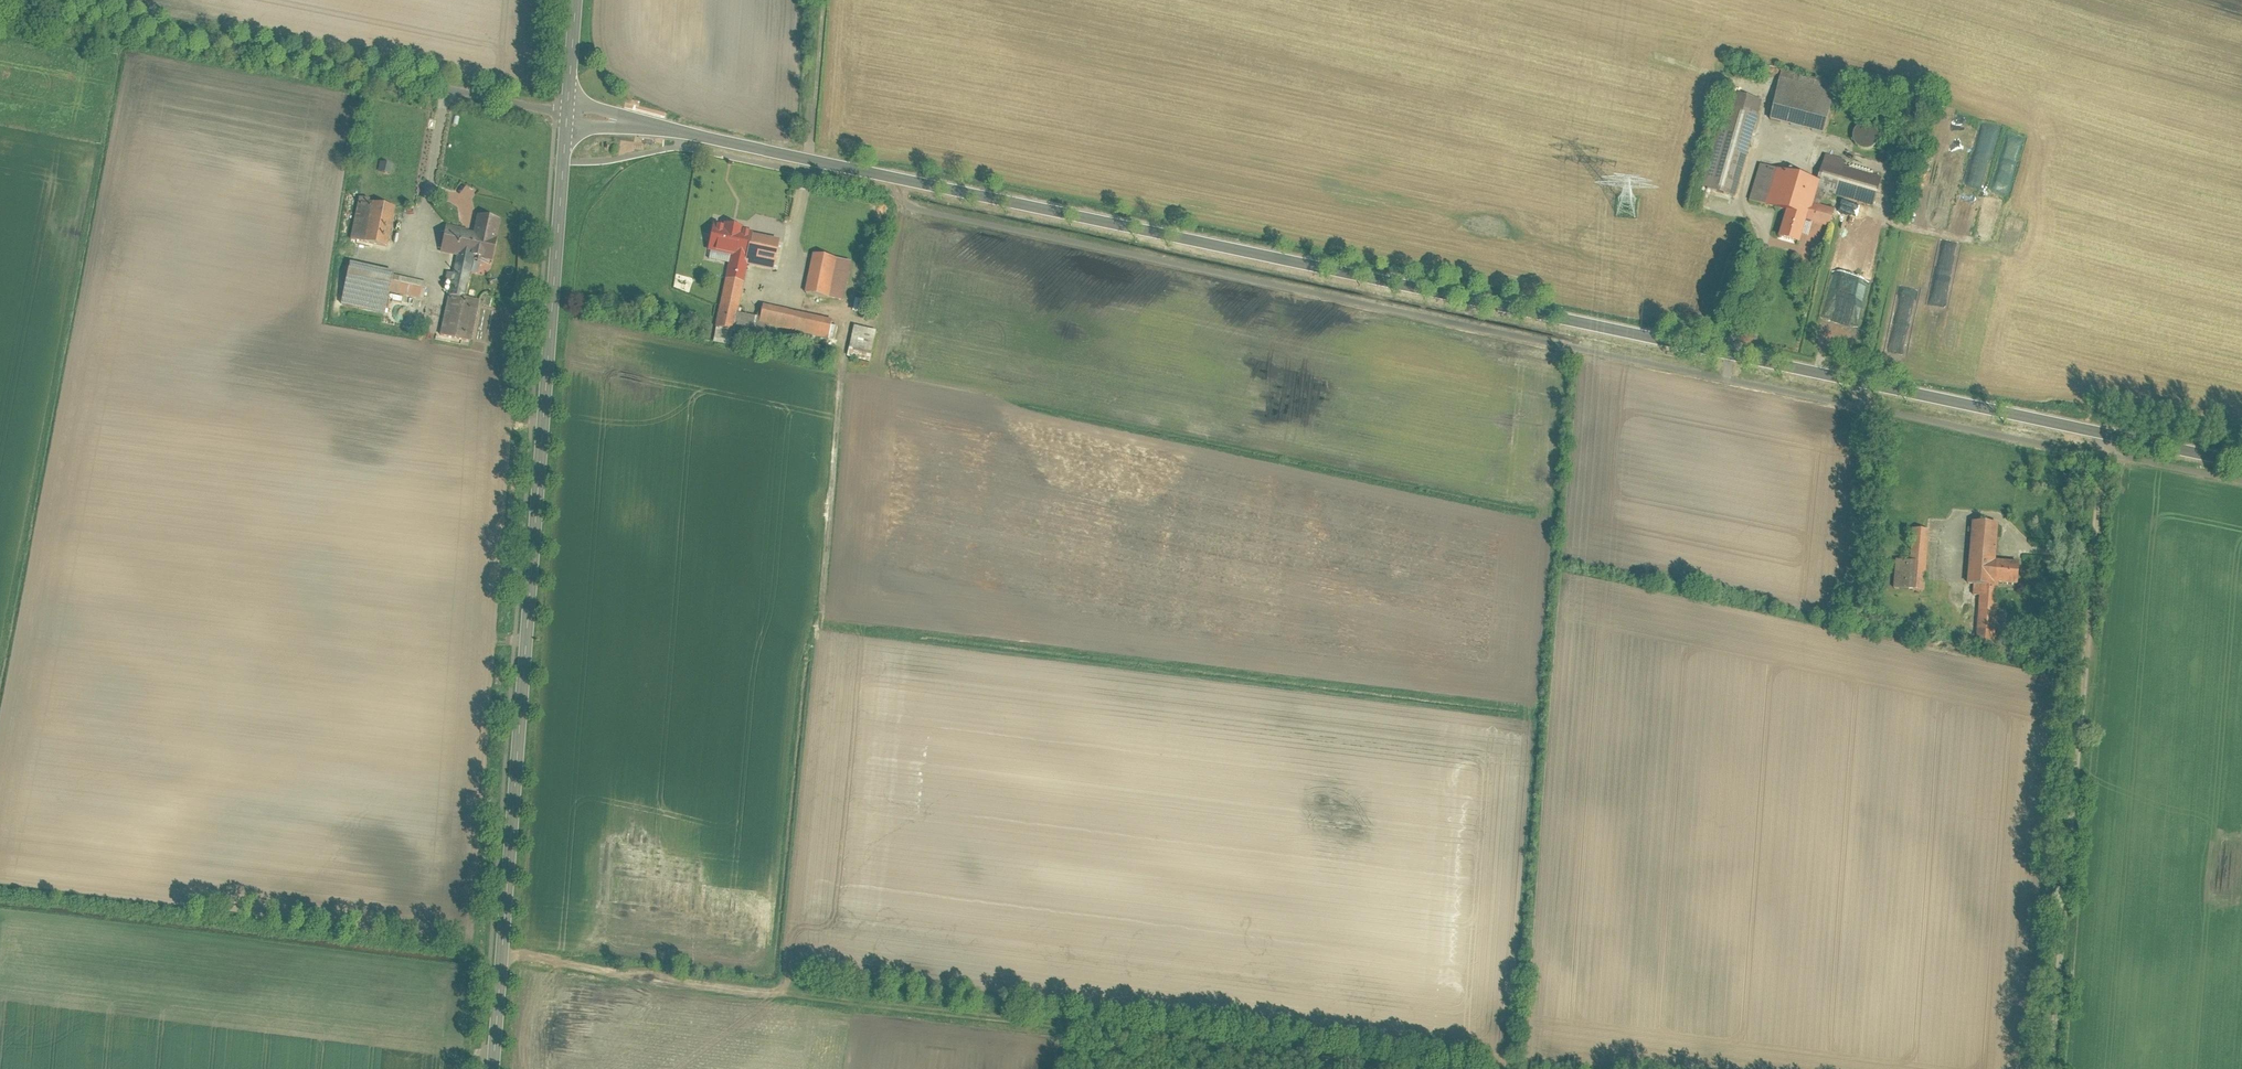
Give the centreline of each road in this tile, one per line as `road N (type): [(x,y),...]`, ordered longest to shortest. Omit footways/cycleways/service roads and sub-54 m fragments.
road 1 (tertiary): [(567,110),(2241,460)]
road 2 (tertiary): [(567,110),(497,1068)]
road 3 (track): [(1397,1068),(507,956)]
road 4 (track): [(2101,431),(2050,1068)]
road 5 (unclassified): [(34,0),(567,110)]

